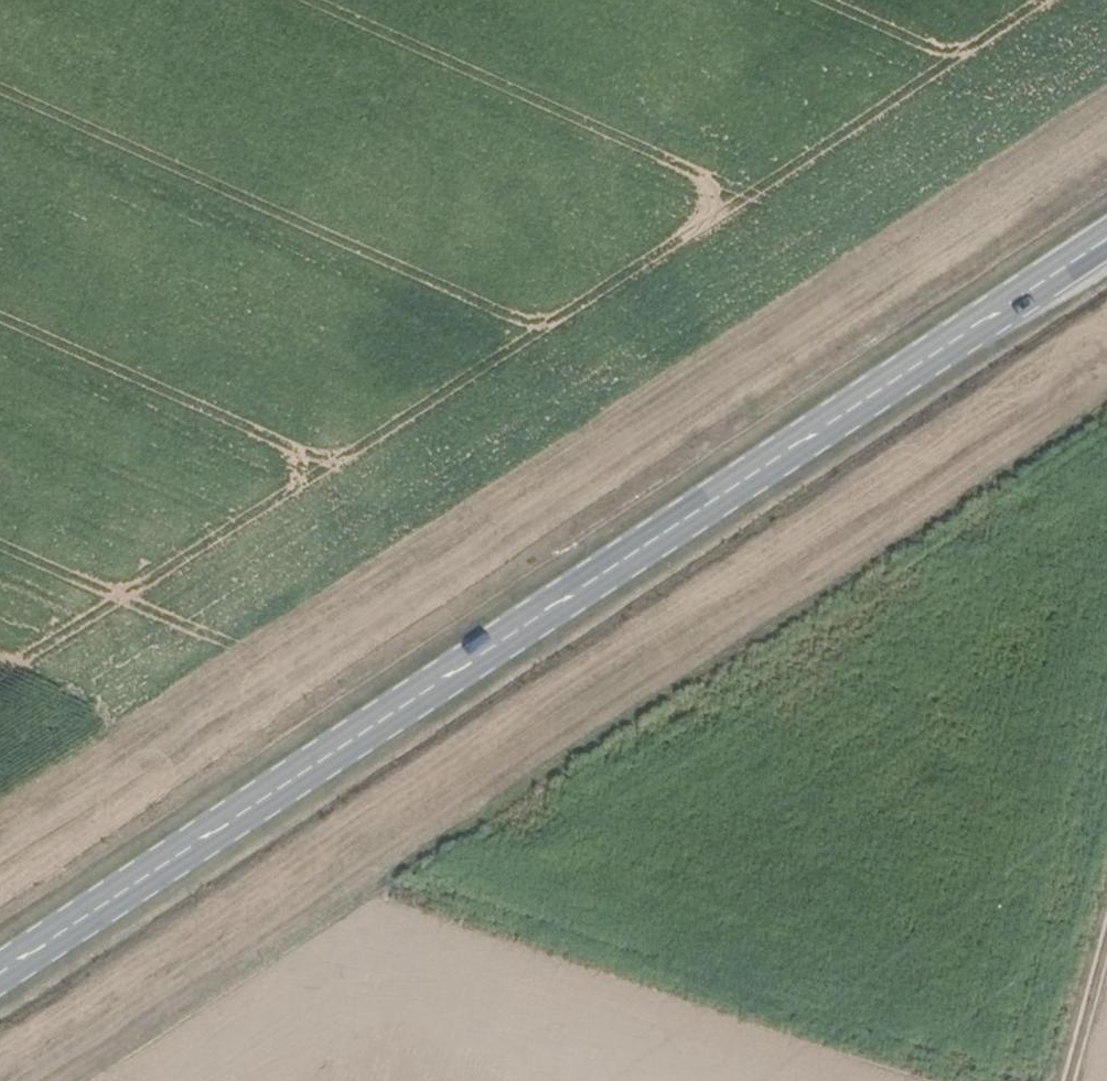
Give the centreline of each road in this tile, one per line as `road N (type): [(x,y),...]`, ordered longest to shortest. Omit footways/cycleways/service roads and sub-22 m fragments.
road 1 (secondary): [(1106,240),(0,975)]
road 2 (track): [(1106,925),(1065,1080)]

